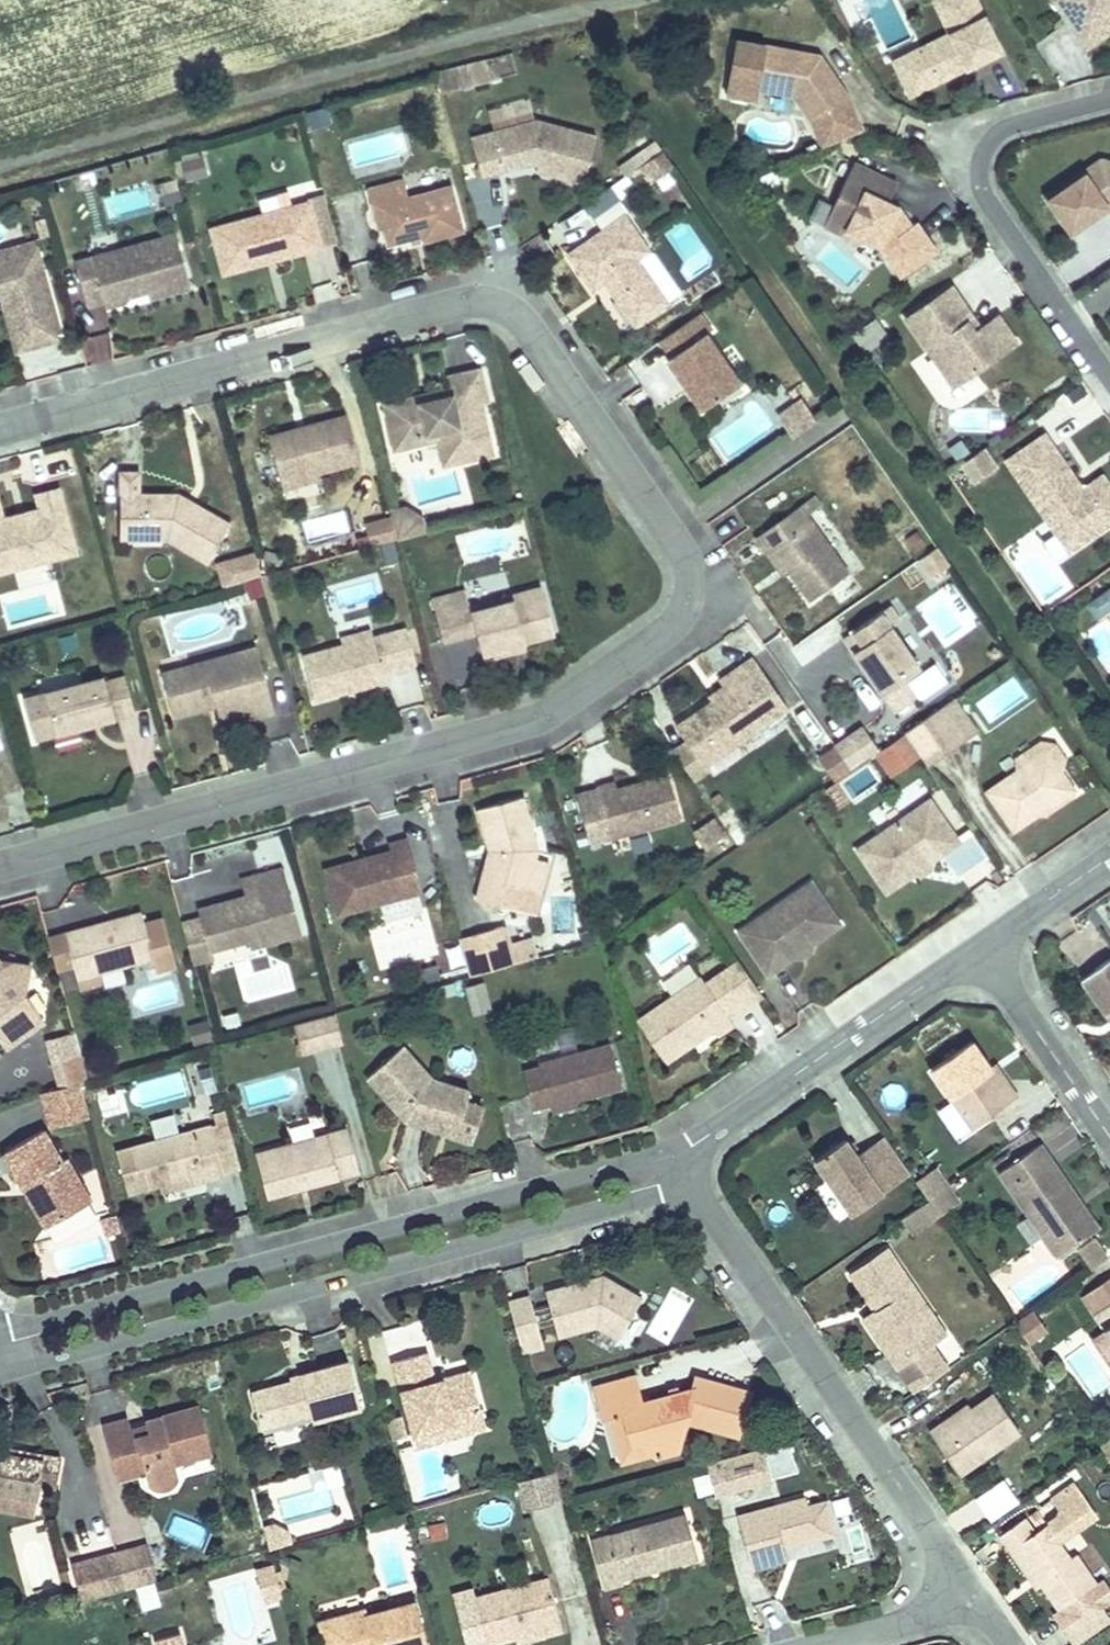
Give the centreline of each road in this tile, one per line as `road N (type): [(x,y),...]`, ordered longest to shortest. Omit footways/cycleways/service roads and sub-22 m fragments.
road 1 (residential): [(0,865),(538,719),(679,624),(693,591),(672,531),(522,312),(500,299),(479,296),(0,426)]
road 2 (residential): [(692,1145),(0,1334)]
road 3 (residential): [(0,1375),(621,1208),(687,1179)]
road 4 (residential): [(687,1179),(974,1595)]
road 5 (residential): [(1109,98),(947,142),(1109,377)]
road 6 (residential): [(692,1145),(979,950)]
road 7 (residential): [(1109,1133),(979,950)]
road 8 (residential): [(783,1644),(974,1595)]
road 9 (residential): [(979,950),(1109,858)]

